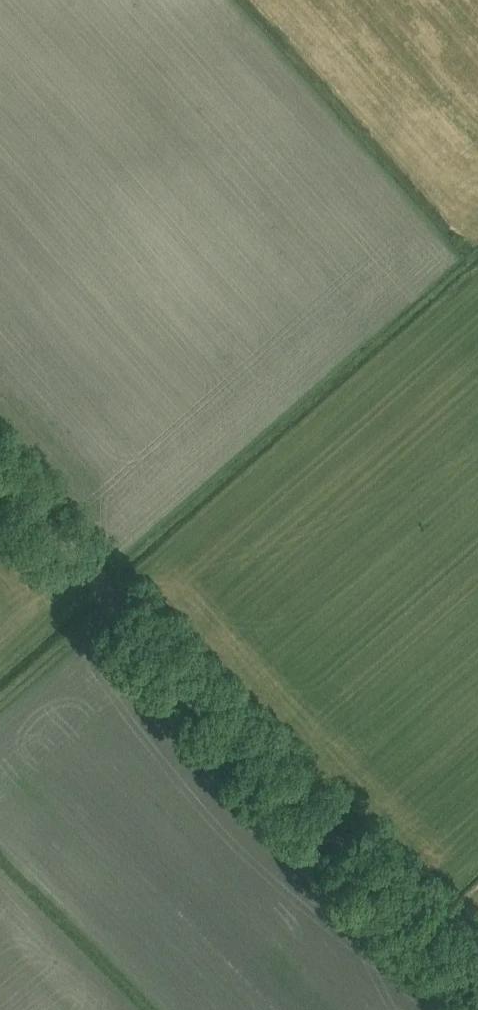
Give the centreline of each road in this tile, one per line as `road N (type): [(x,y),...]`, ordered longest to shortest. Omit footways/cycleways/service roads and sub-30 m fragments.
road 1 (unclassified): [(477,972),(224,722),(0,469)]

